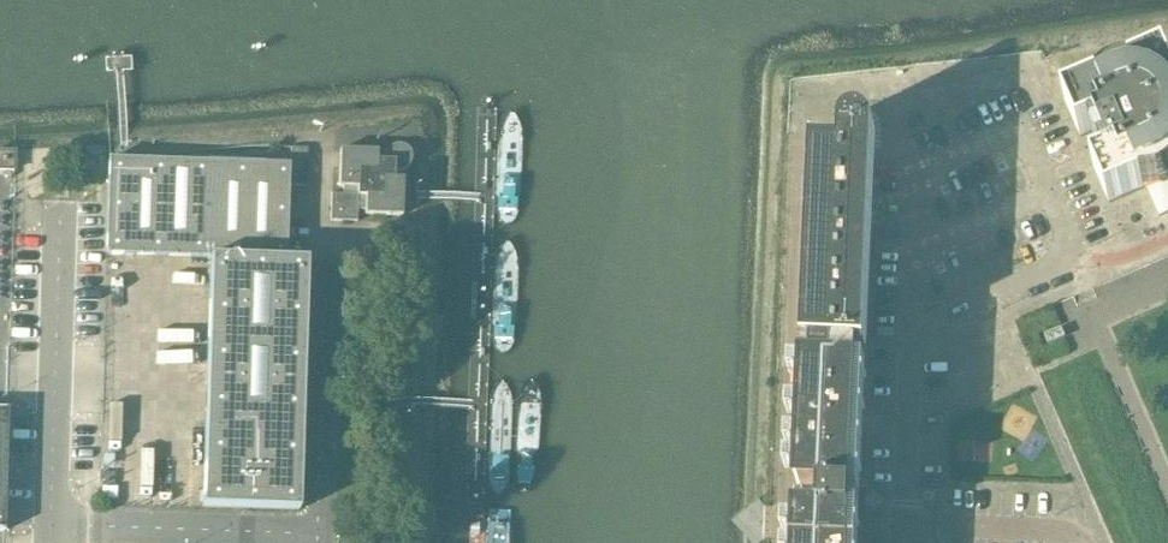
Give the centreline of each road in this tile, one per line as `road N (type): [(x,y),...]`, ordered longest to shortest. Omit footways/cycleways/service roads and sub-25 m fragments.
road 1 (residential): [(902,524),(912,330),(1067,259)]
road 2 (unclassified): [(51,542),(61,207)]
road 3 (residential): [(1080,542),(1063,532),(902,524)]

